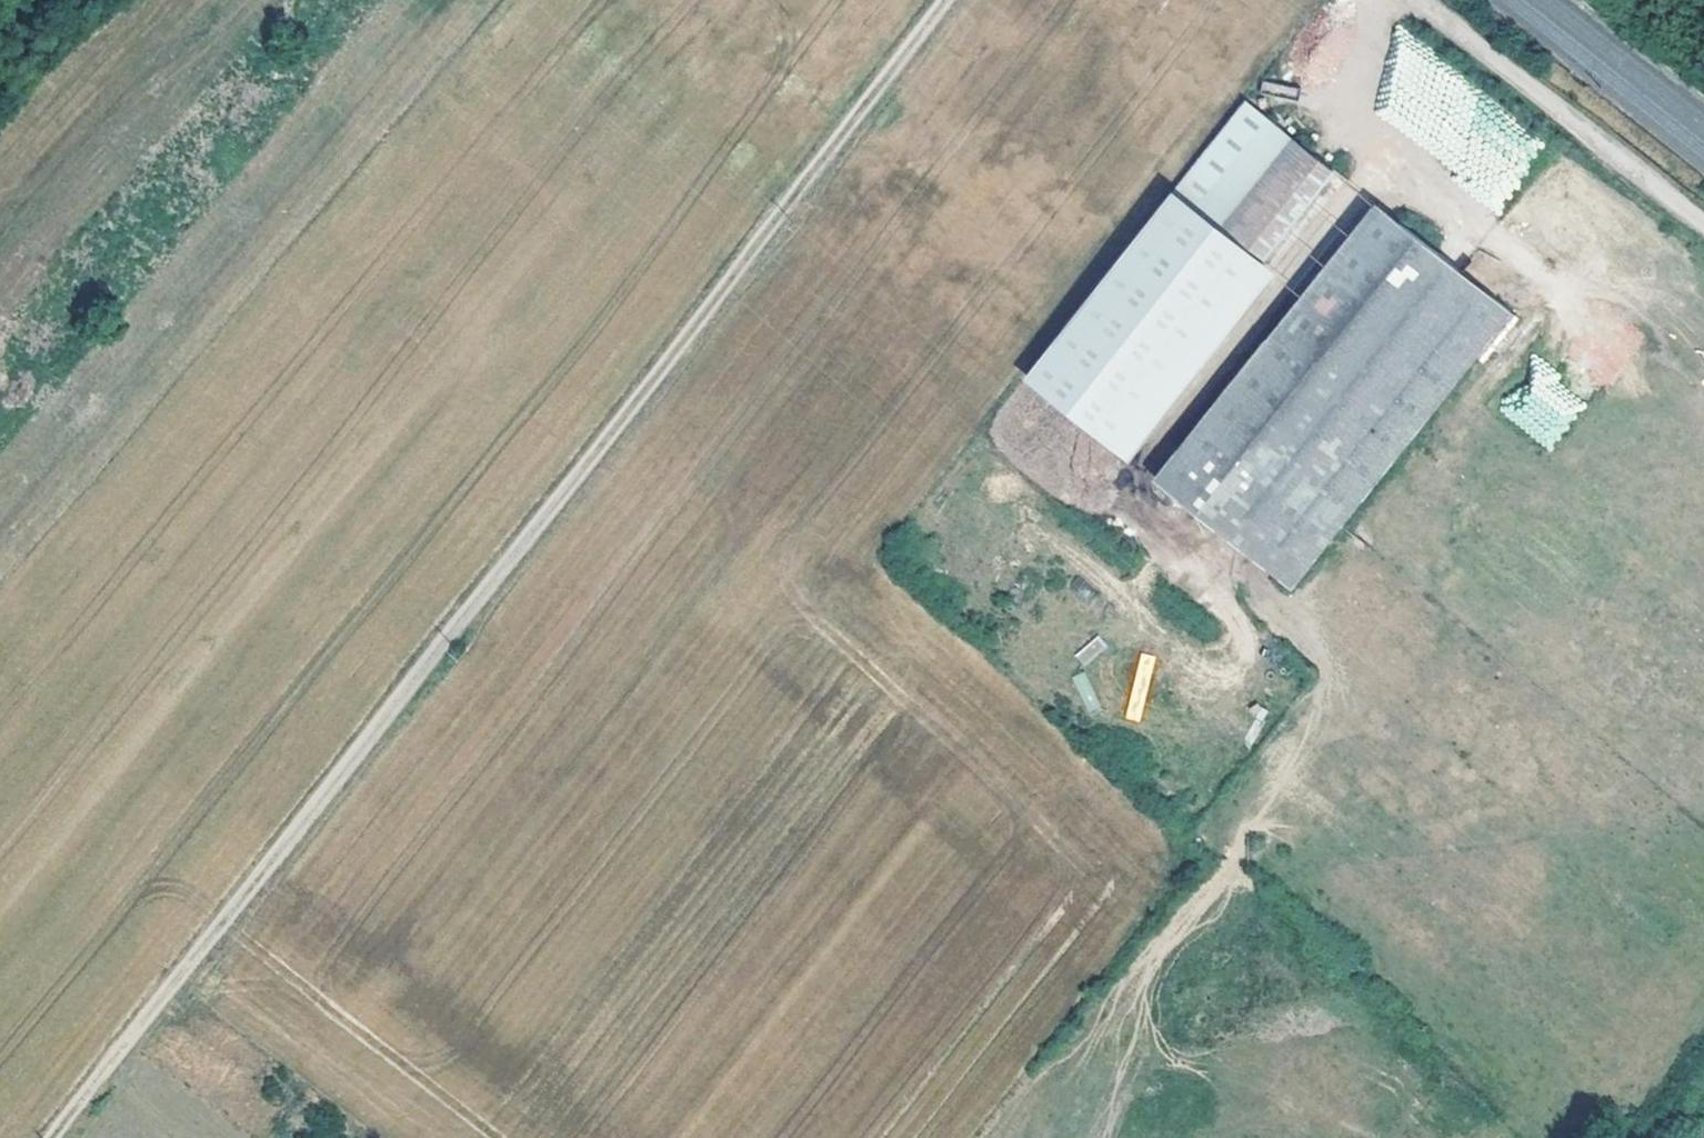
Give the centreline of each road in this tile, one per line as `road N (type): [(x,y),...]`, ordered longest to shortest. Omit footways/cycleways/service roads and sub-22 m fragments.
road 1 (track): [(941,0),(57,1137)]
road 2 (track): [(1703,222),(1411,0)]

